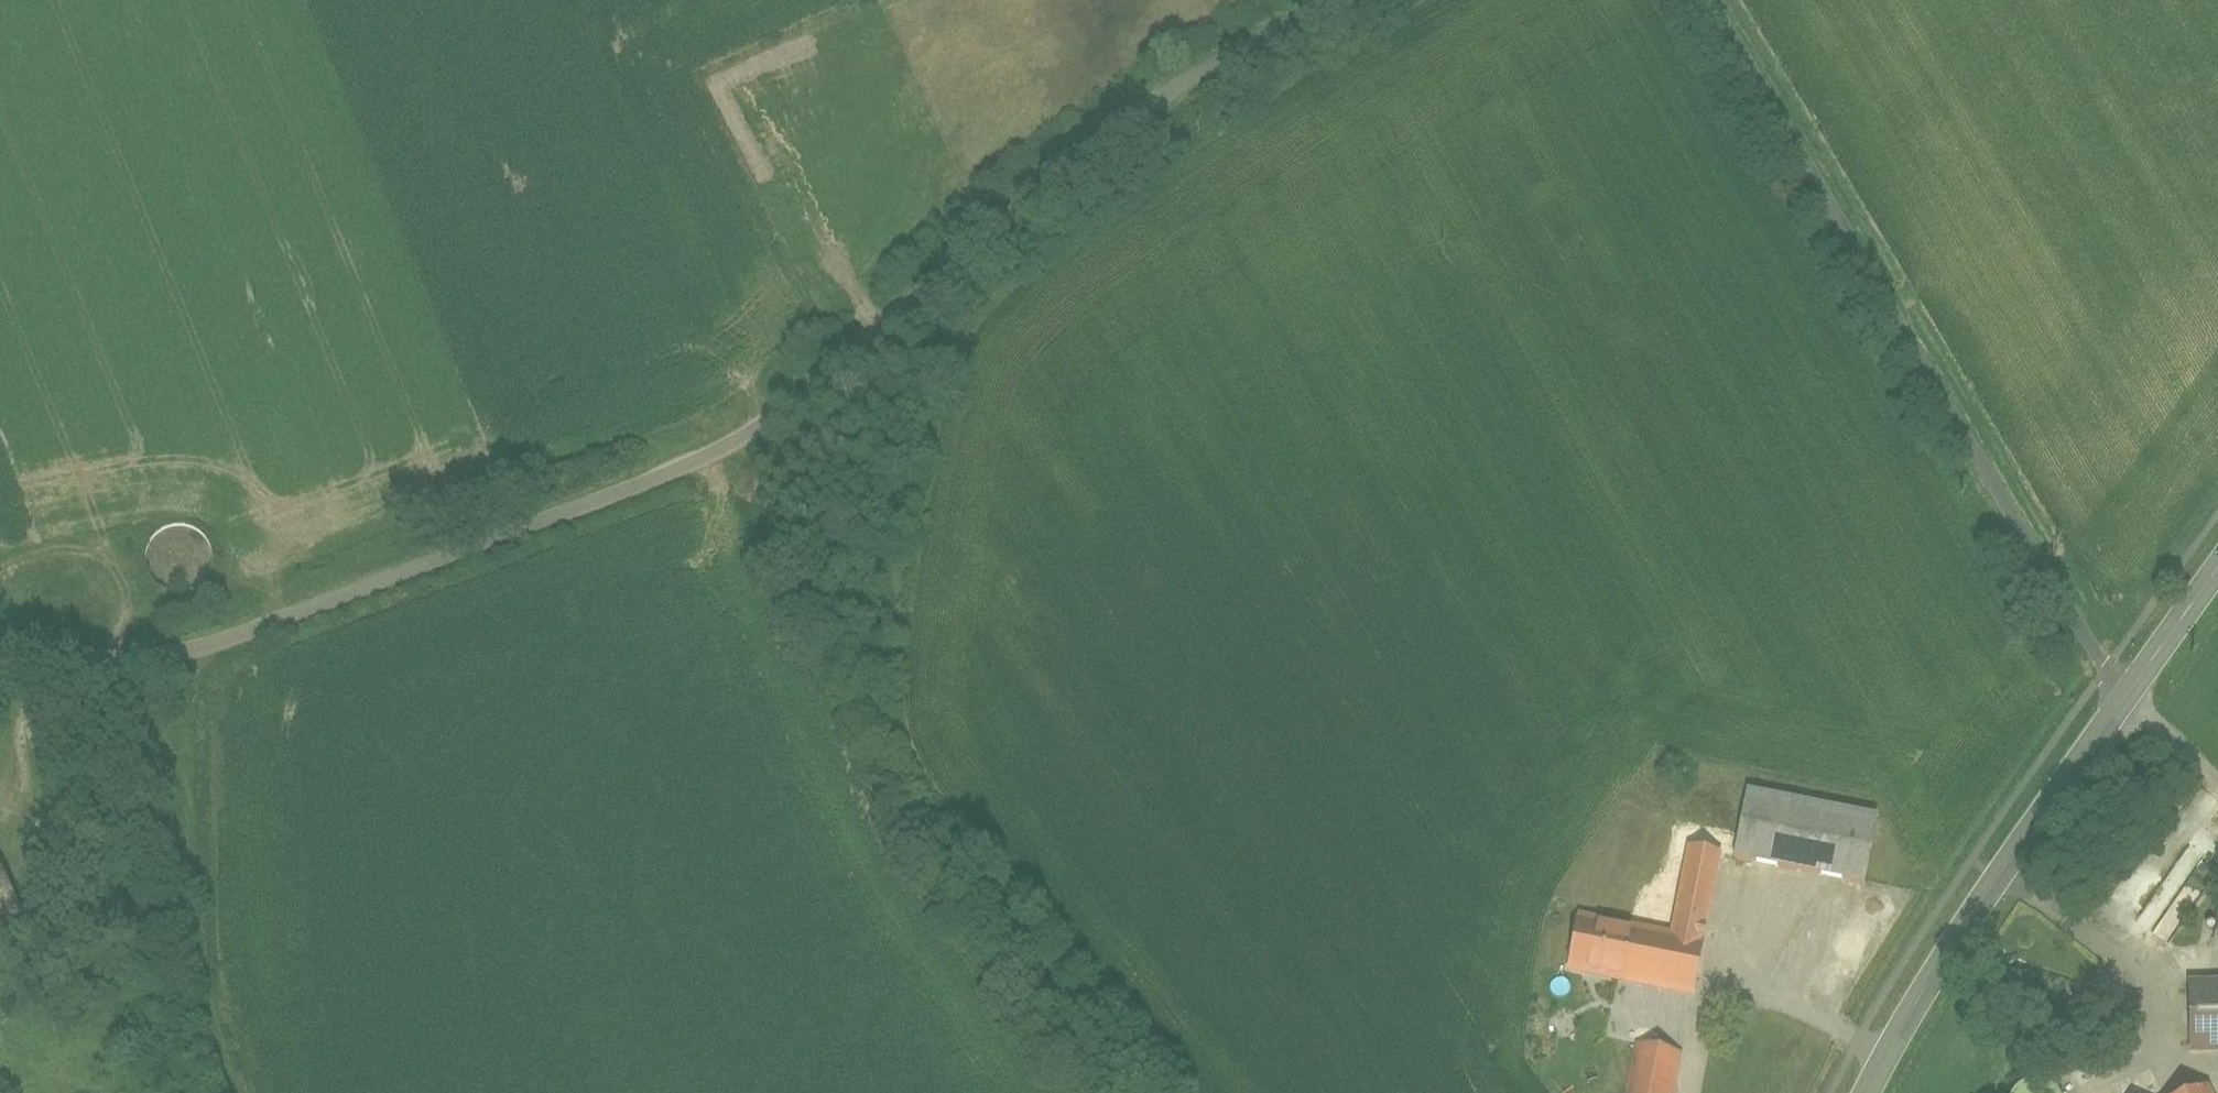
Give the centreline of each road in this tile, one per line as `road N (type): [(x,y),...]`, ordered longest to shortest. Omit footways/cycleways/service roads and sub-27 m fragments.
road 1 (residential): [(1330,0),(1089,128),(868,331),(773,402),(556,519),(218,638),(0,667)]
road 2 (residential): [(1698,0),(1897,344),(2129,698)]
road 3 (secondary): [(1868,1092),(1909,1018),(2129,698)]
road 4 (secondary): [(2129,698),(2217,569)]

